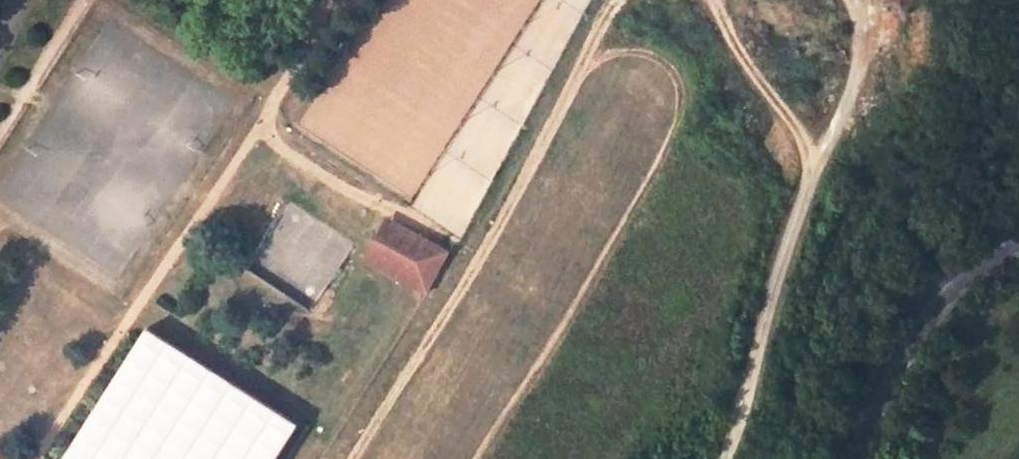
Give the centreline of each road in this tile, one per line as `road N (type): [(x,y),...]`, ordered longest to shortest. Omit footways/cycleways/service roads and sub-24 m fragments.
road 1 (residential): [(857,0),(879,17),(792,215),(722,458)]
road 2 (tertiary): [(1018,236),(950,283),(920,318),(843,458)]

